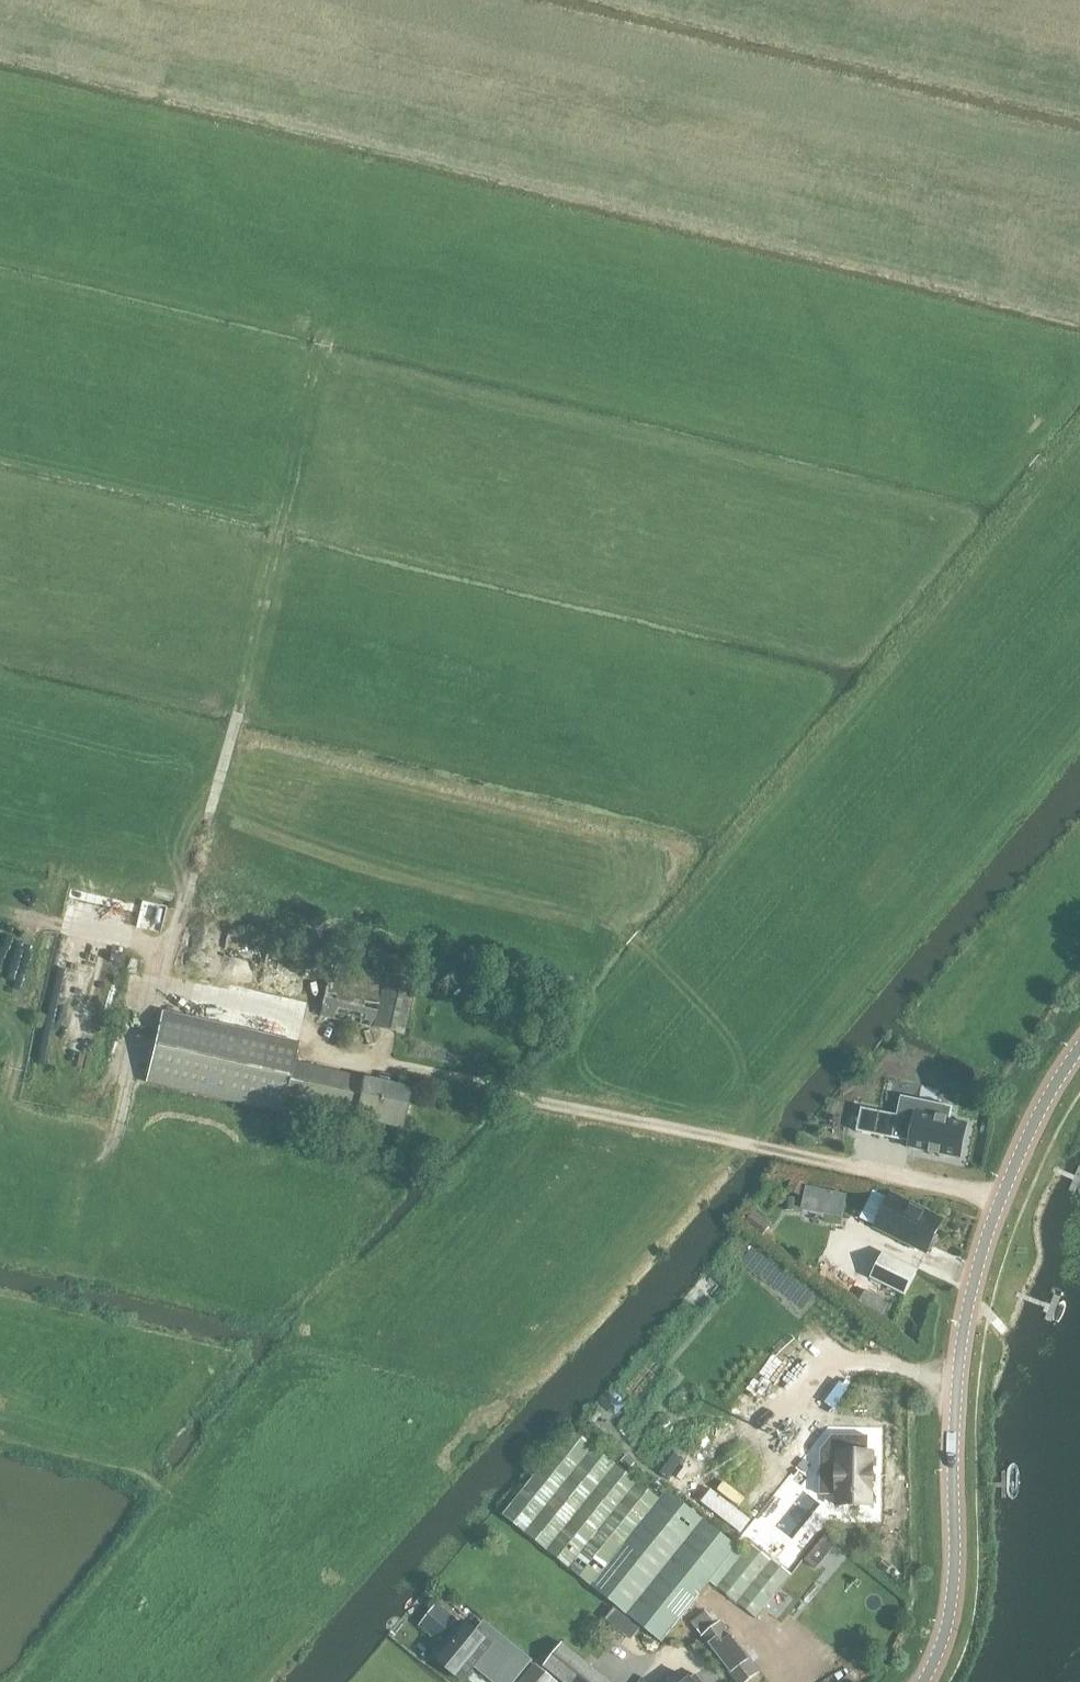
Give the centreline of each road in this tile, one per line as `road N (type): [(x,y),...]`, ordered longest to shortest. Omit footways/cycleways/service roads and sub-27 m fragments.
road 1 (track): [(225,1681),(481,1393),(679,1209),(735,1141)]
road 2 (track): [(165,991),(239,713),(324,335)]
road 3 (tertiary): [(1079,1048),(1009,1180),(971,1320),(962,1591),(926,1681)]
road 4 (track): [(715,1136),(1079,701)]
road 5 (track): [(336,1058),(298,1021),(165,991),(138,1051),(116,1138)]
road 6 (track): [(171,950),(0,911)]

